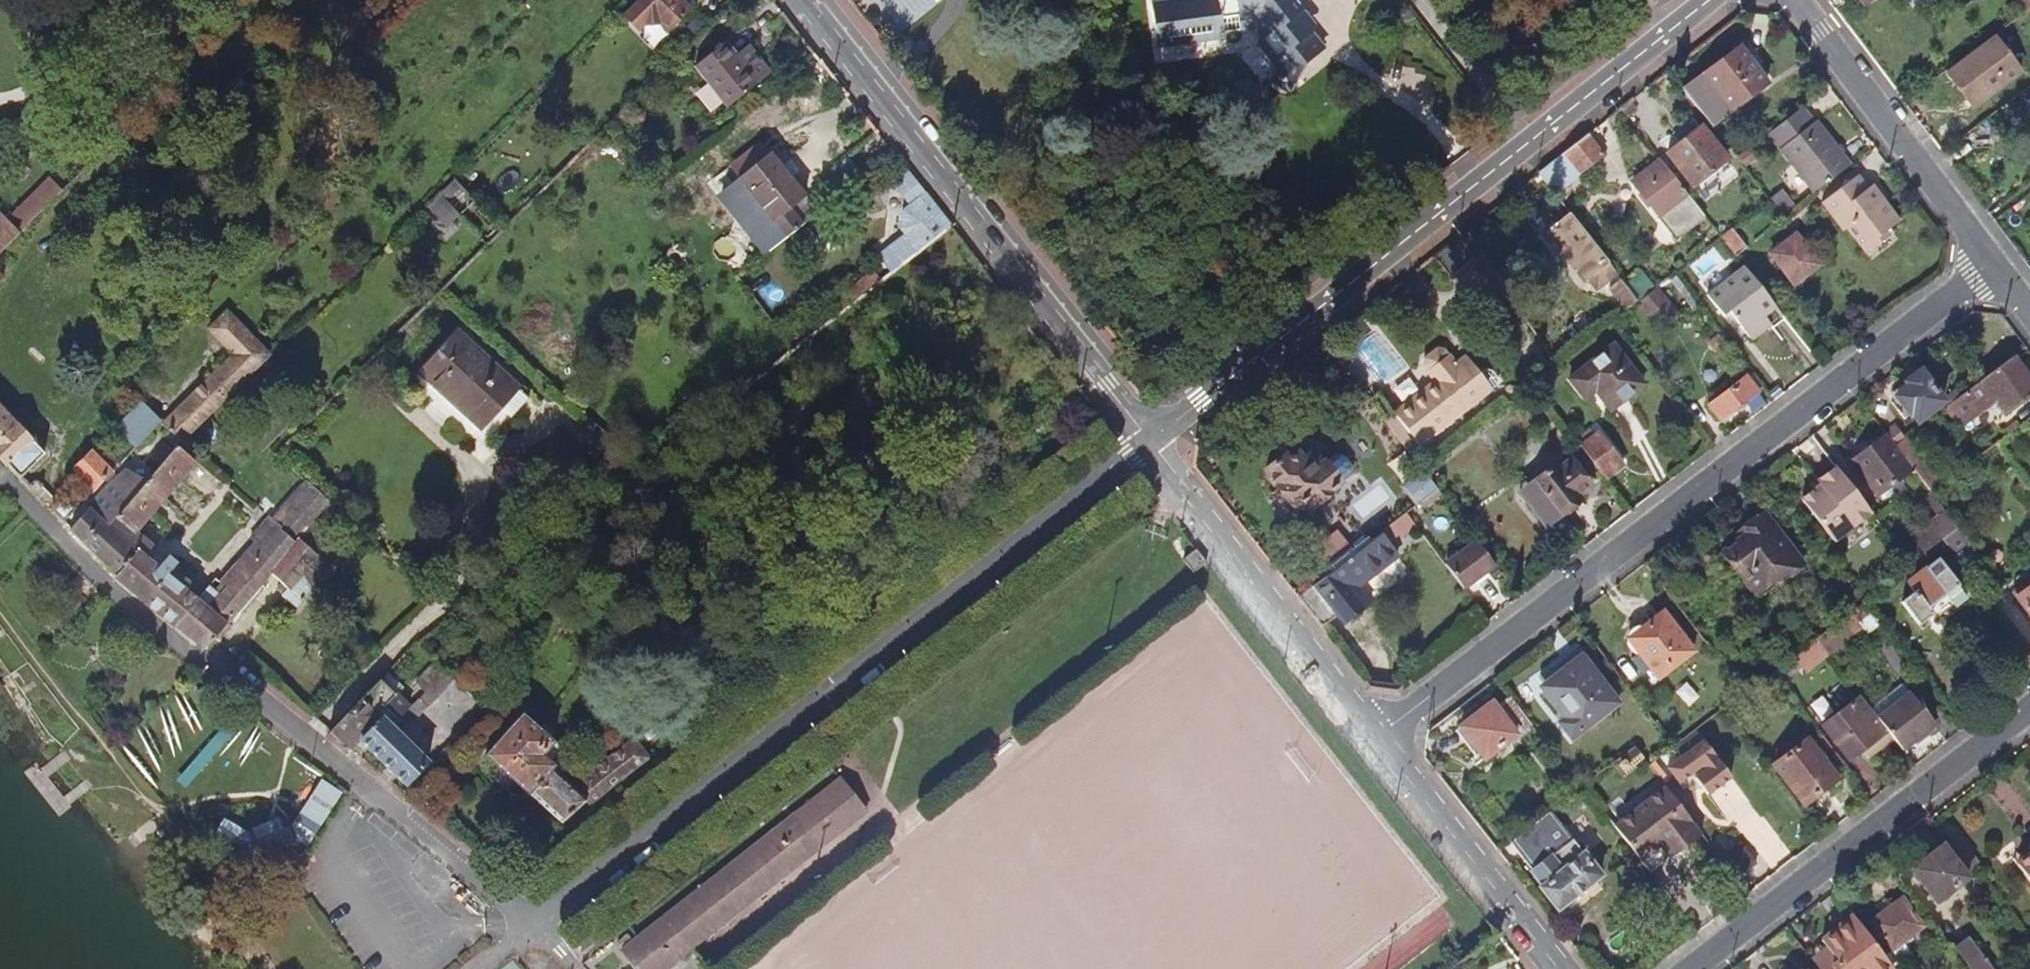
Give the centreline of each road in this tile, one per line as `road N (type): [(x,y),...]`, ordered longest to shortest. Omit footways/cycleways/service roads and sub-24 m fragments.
road 1 (residential): [(529,928),(1151,441)]
road 2 (residential): [(1378,733),(1999,265)]
road 3 (residential): [(1151,441),(1706,0)]
road 4 (residential): [(529,928),(497,891),(148,618),(0,476)]
road 5 (unclassified): [(1151,441),(801,0)]
road 6 (residential): [(2029,716),(1700,968)]
road 7 (unclassified): [(1378,733),(1151,441)]
road 8 (residential): [(1796,0),(1999,265)]
road 9 (unclassified): [(1565,968),(1378,733)]

